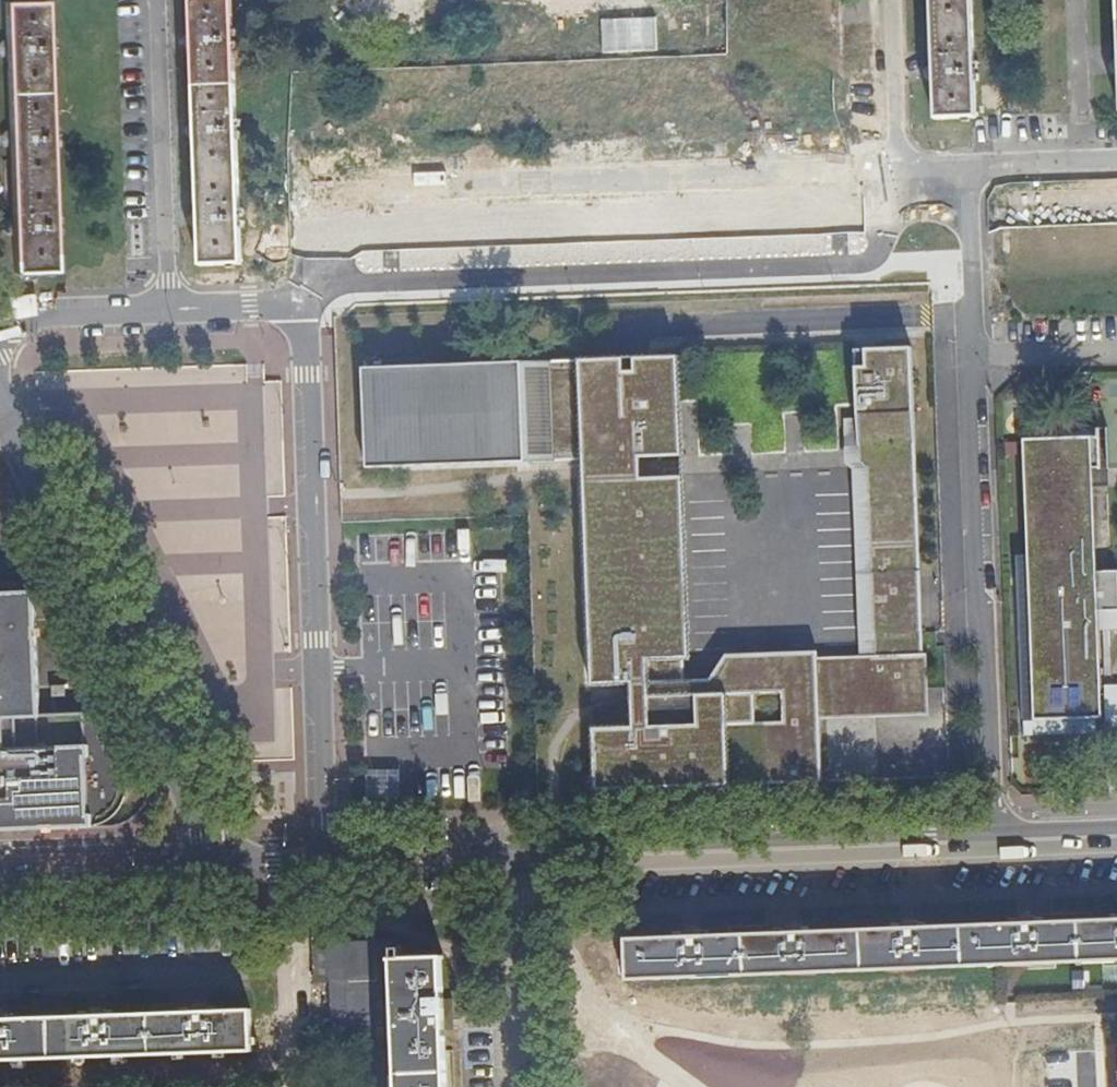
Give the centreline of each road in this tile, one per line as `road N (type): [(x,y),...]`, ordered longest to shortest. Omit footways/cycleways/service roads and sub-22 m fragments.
road 1 (residential): [(303,301),(360,285),(867,263),(883,234),(894,172)]
road 2 (residential): [(326,865),(303,301)]
road 3 (residential): [(0,406),(46,522),(227,875)]
road 4 (residential): [(994,839),(971,358)]
road 5 (tertiary): [(514,855),(994,839)]
road 6 (residential): [(154,0),(168,309)]
road 7 (residential): [(514,855),(522,1086)]
road 8 (tertiary): [(0,892),(227,875)]
road 9 (residential): [(316,0),(322,226)]
road 10 (residential): [(971,358),(966,168)]
road 11 (tertiary): [(326,865),(514,855)]
road 12 (residential): [(894,172),(887,0)]
road 13 (residential): [(168,309),(0,314)]
road 14 (residential): [(1116,161),(966,168)]
road 15 (residential): [(971,358),(1116,355)]
road 16 (residential): [(303,301),(168,309)]
road 17 (tertiary): [(994,839),(1116,836)]

